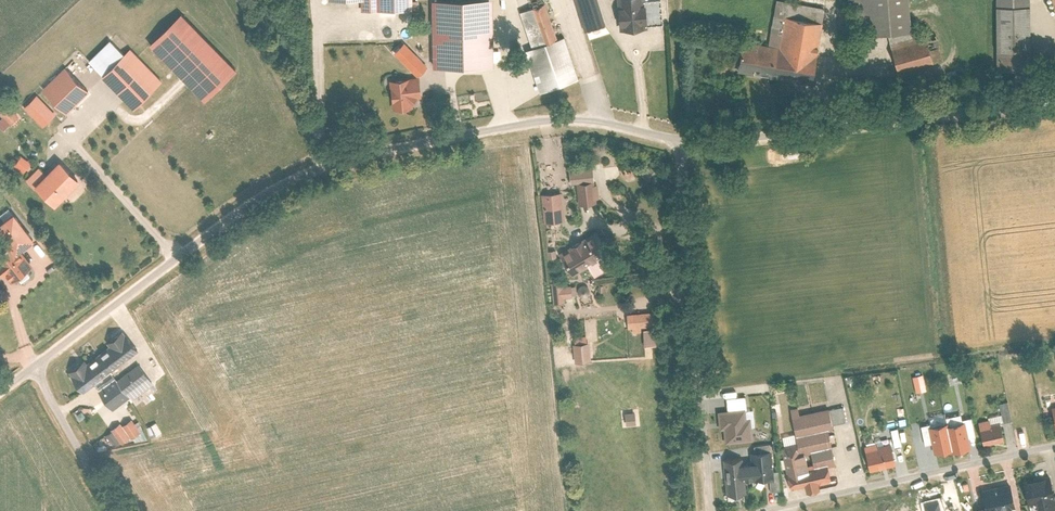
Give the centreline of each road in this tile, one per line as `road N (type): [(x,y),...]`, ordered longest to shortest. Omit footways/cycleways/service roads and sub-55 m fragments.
road 1 (residential): [(677,141),(1054,104)]
road 2 (residential): [(705,510),(677,141)]
road 3 (residential): [(325,164),(280,181),(24,369)]
road 4 (residential): [(677,141),(596,121),(520,121),(325,164)]
road 5 (residential): [(1054,445),(749,510)]
road 6 (unclassified): [(231,0),(325,164)]
road 7 (residential): [(24,369),(109,510)]

